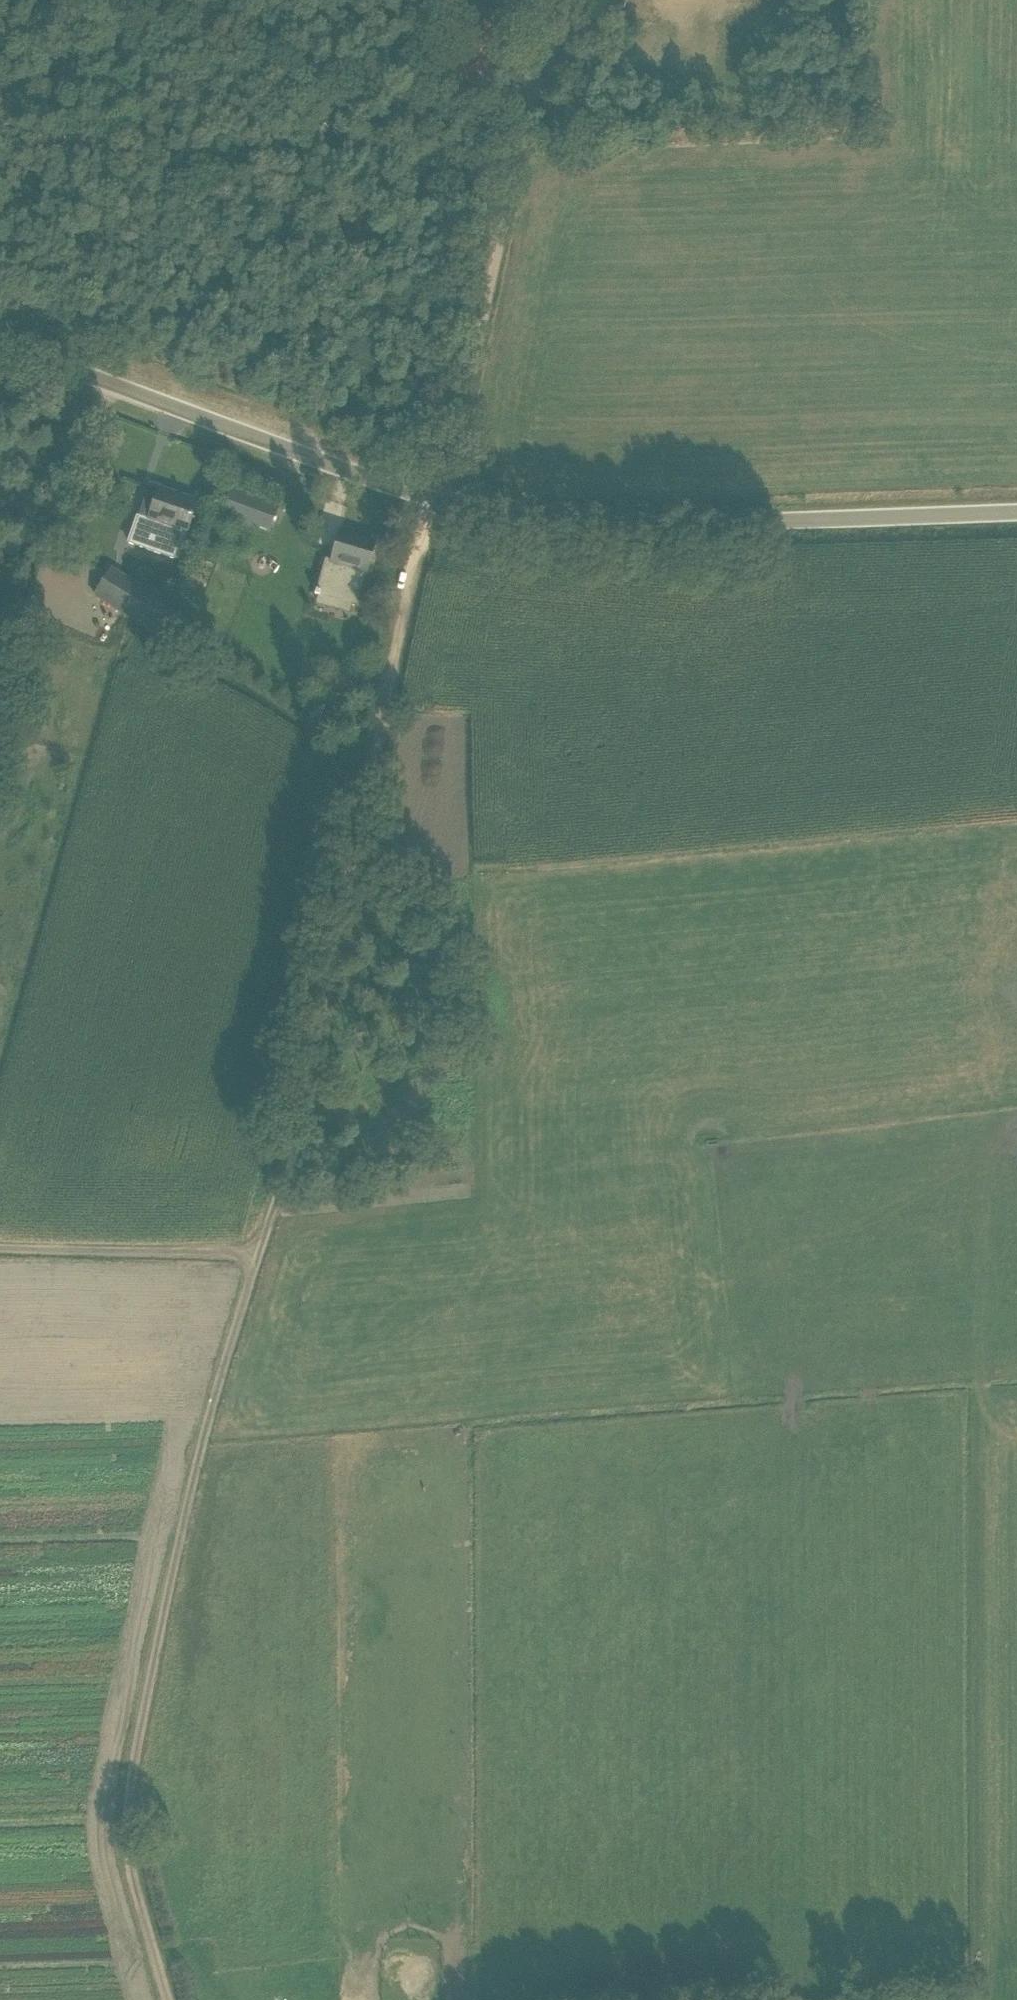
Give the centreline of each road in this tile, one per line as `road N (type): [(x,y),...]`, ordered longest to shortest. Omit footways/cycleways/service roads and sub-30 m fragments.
road 1 (track): [(430,497),(316,1059),(256,1253)]
road 2 (track): [(256,1253),(198,1457),(131,1784),(132,1879),(167,1999)]
road 3 (unclassified): [(1016,509),(600,522),(430,497)]
road 4 (unclassified): [(0,339),(430,497)]
road 5 (track): [(256,1253),(0,1248)]
road 6 (track): [(462,505),(492,282)]

